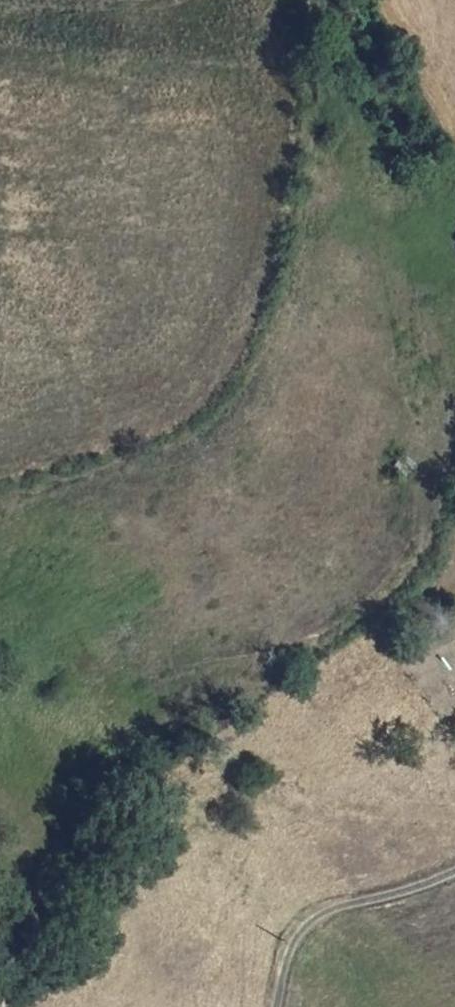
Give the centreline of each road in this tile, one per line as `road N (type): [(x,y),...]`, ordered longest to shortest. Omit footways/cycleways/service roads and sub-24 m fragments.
road 1 (track): [(277,1006),(285,961),(300,932),(322,914),(454,871)]

